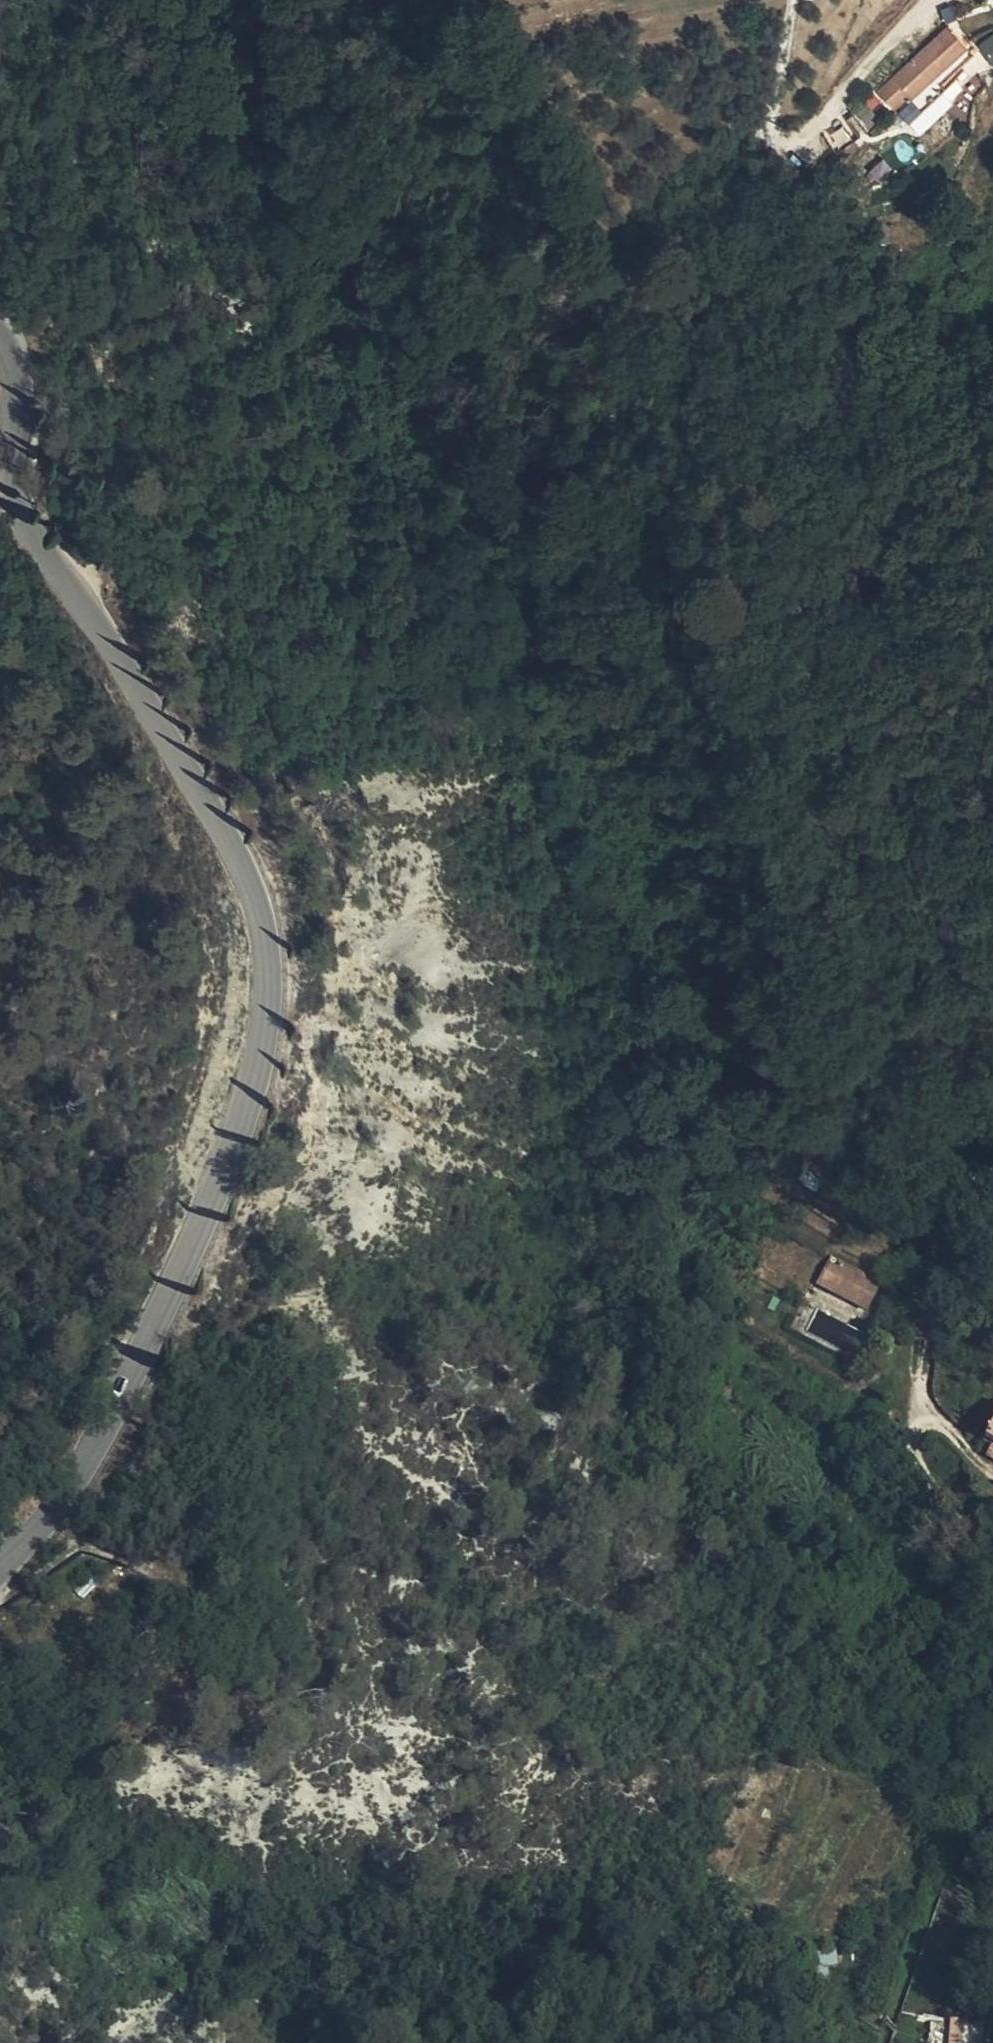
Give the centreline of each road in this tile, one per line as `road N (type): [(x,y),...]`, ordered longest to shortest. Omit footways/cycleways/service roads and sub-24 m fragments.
road 1 (tertiary): [(0,1567),(46,1521),(83,1466),(206,1207),(244,1107),(261,1031),(263,949),(250,895),(219,834),(13,515),(13,404),(0,345)]

